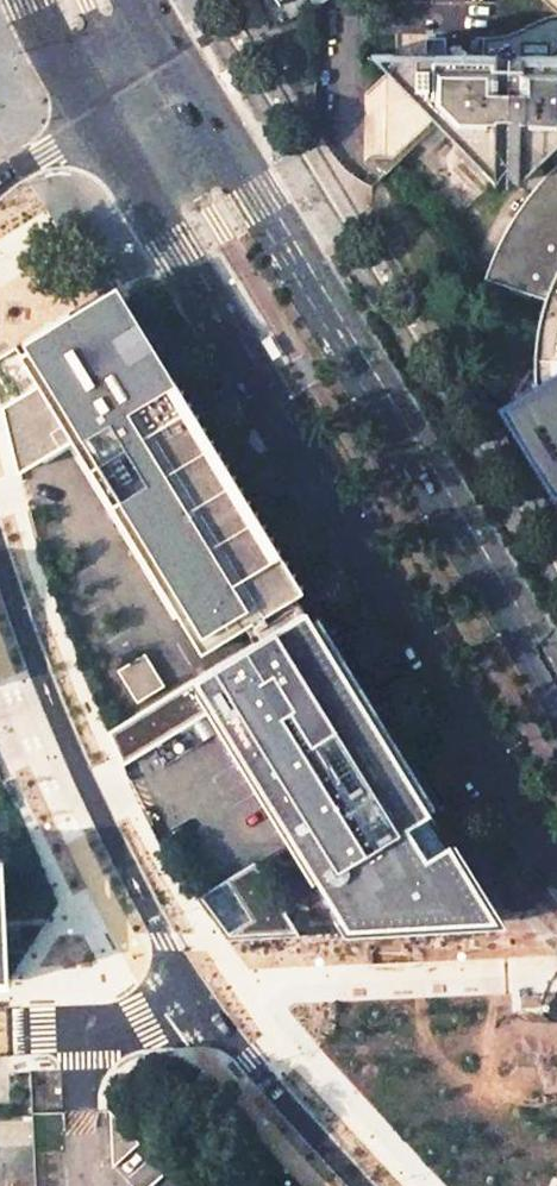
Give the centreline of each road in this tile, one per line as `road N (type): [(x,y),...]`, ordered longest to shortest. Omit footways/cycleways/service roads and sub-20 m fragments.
road 1 (primary): [(97,133),(556,847)]
road 2 (unclassified): [(368,1185),(193,998),(131,883),(0,559)]
road 3 (primary): [(27,0),(97,133)]

